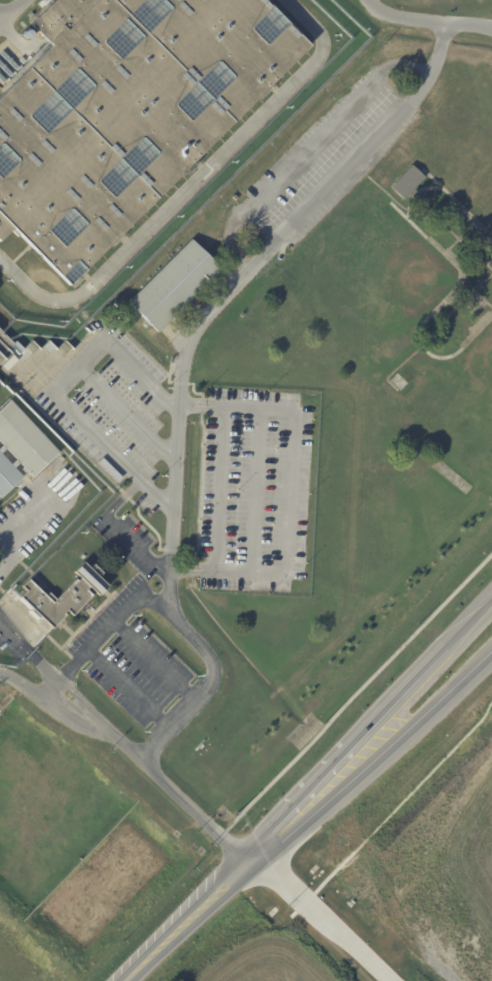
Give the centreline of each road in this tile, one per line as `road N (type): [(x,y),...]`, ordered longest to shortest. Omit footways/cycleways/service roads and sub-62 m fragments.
road 1 (secondary): [(239,855),(381,733)]
road 2 (secondary): [(120,980),(239,855)]
road 3 (residential): [(21,644),(141,758)]
road 4 (secondary): [(381,733),(446,696),(491,649)]
road 5 (residential): [(141,758),(239,855)]

